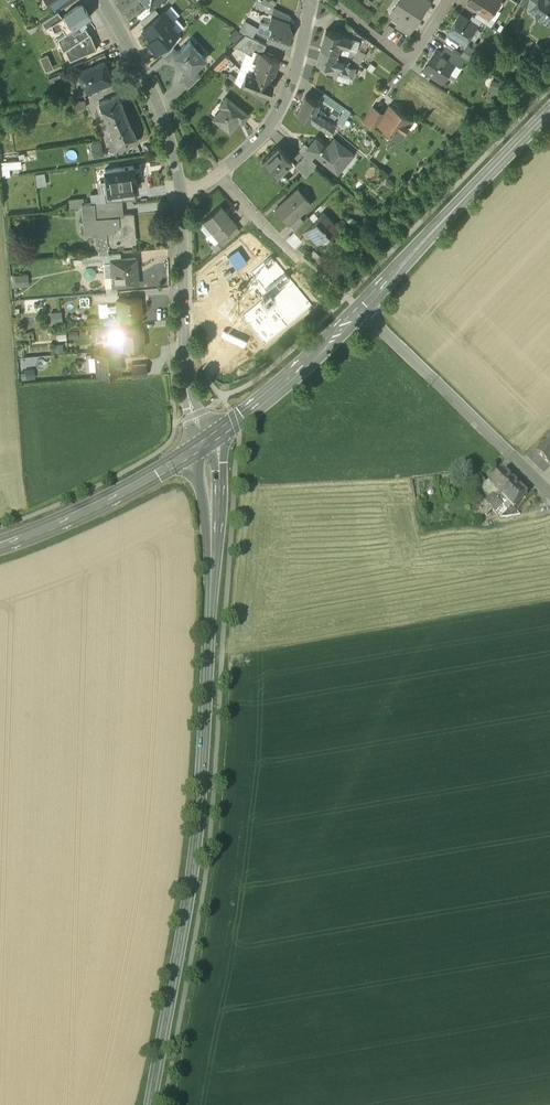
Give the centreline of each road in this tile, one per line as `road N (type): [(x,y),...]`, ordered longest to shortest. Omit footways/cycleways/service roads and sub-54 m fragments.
road 1 (secondary): [(148,1104),(190,854),(211,531)]
road 2 (secondary): [(361,309),(549,108)]
road 3 (tertiary): [(361,309),(549,494)]
road 4 (residential): [(179,195),(215,177),(271,123),(293,78),(311,0)]
road 5 (tertiary): [(0,543),(92,506),(197,450)]
road 6 (residential): [(179,195),(158,103),(102,0)]
road 7 (secondary): [(216,437),(361,309)]
road 8 (residential): [(186,381),(179,195)]
road 9 (residential): [(330,0),(409,60),(448,0)]

